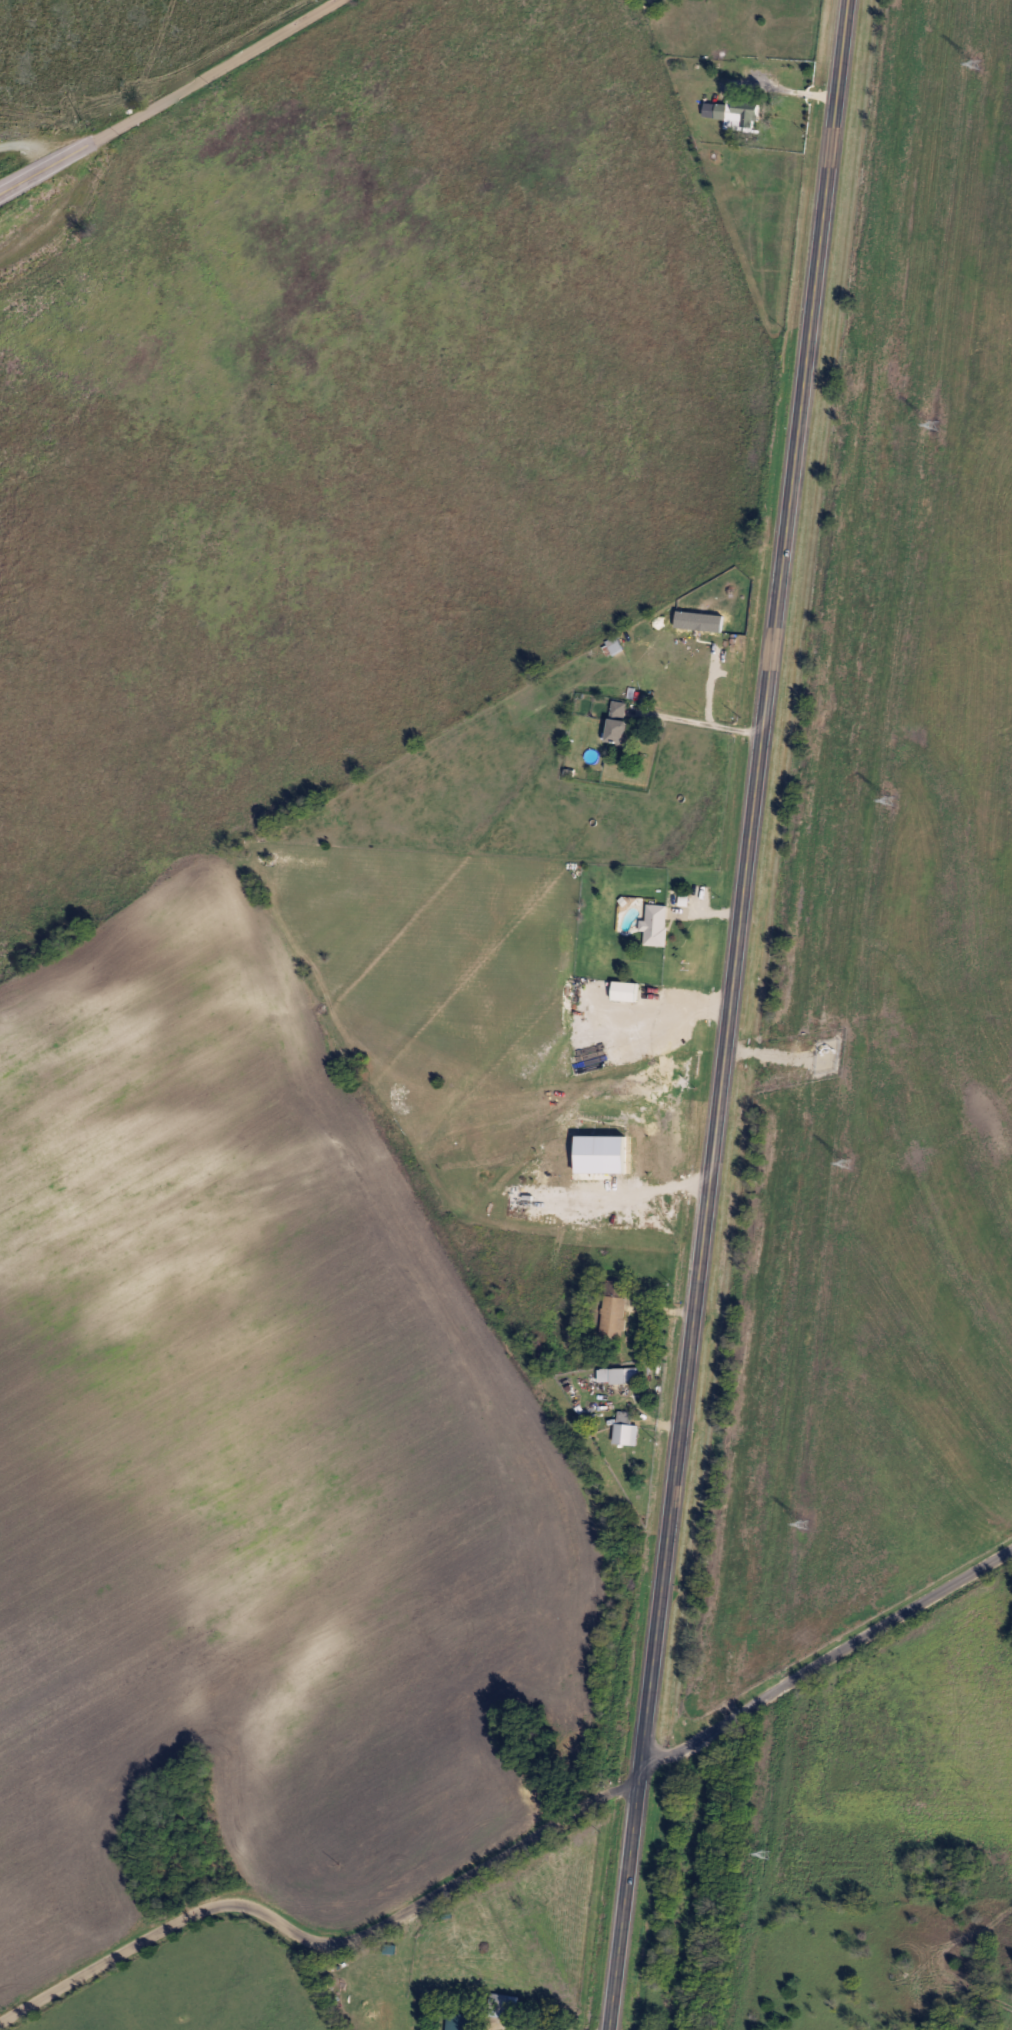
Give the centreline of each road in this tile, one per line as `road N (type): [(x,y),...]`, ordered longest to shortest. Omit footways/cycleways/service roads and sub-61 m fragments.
road 1 (secondary): [(849,0),(611,2029)]
road 2 (residential): [(0,2022),(209,1907),(248,1907),(324,1941),(364,1936),(641,1773)]
road 3 (residential): [(641,1773),(1011,1550)]
road 4 (residential): [(0,190),(324,0)]

